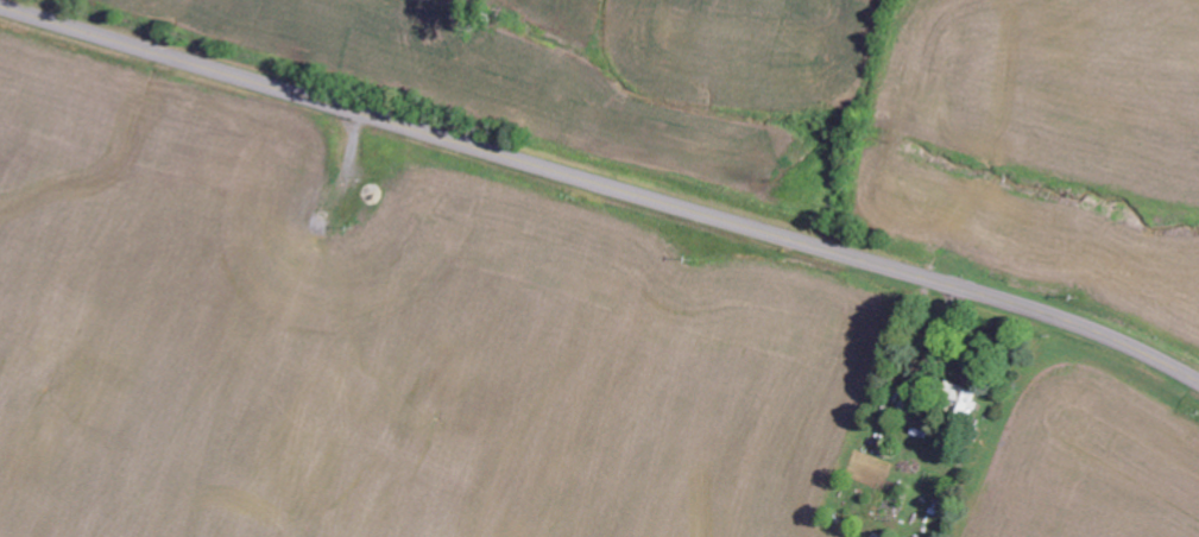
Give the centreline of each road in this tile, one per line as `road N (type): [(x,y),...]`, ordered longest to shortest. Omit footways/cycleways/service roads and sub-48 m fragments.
road 1 (secondary): [(1198,382),(1128,345),(985,293),(0,6)]

